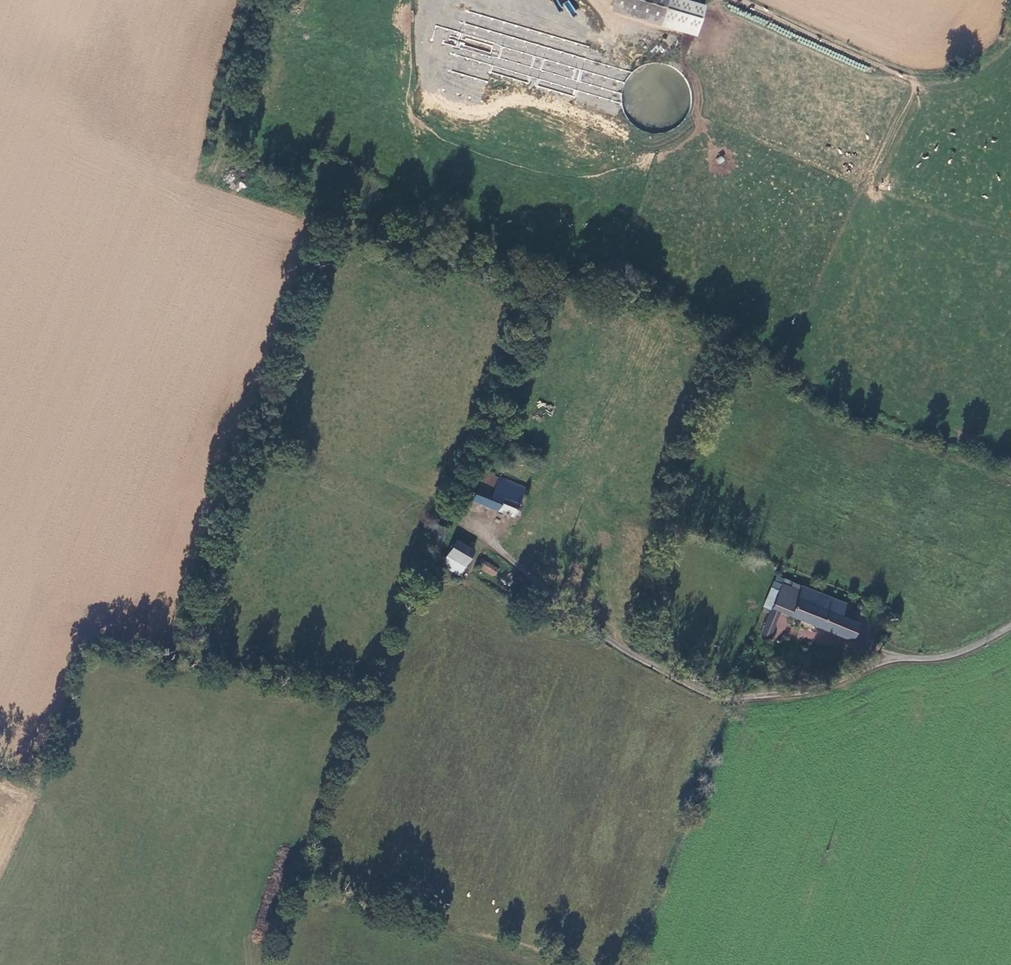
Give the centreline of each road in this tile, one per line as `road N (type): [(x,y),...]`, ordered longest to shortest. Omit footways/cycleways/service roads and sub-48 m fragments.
road 1 (unclassified): [(1010,624),(967,649),(885,660),(800,690),(714,691),(569,617),(487,539)]

